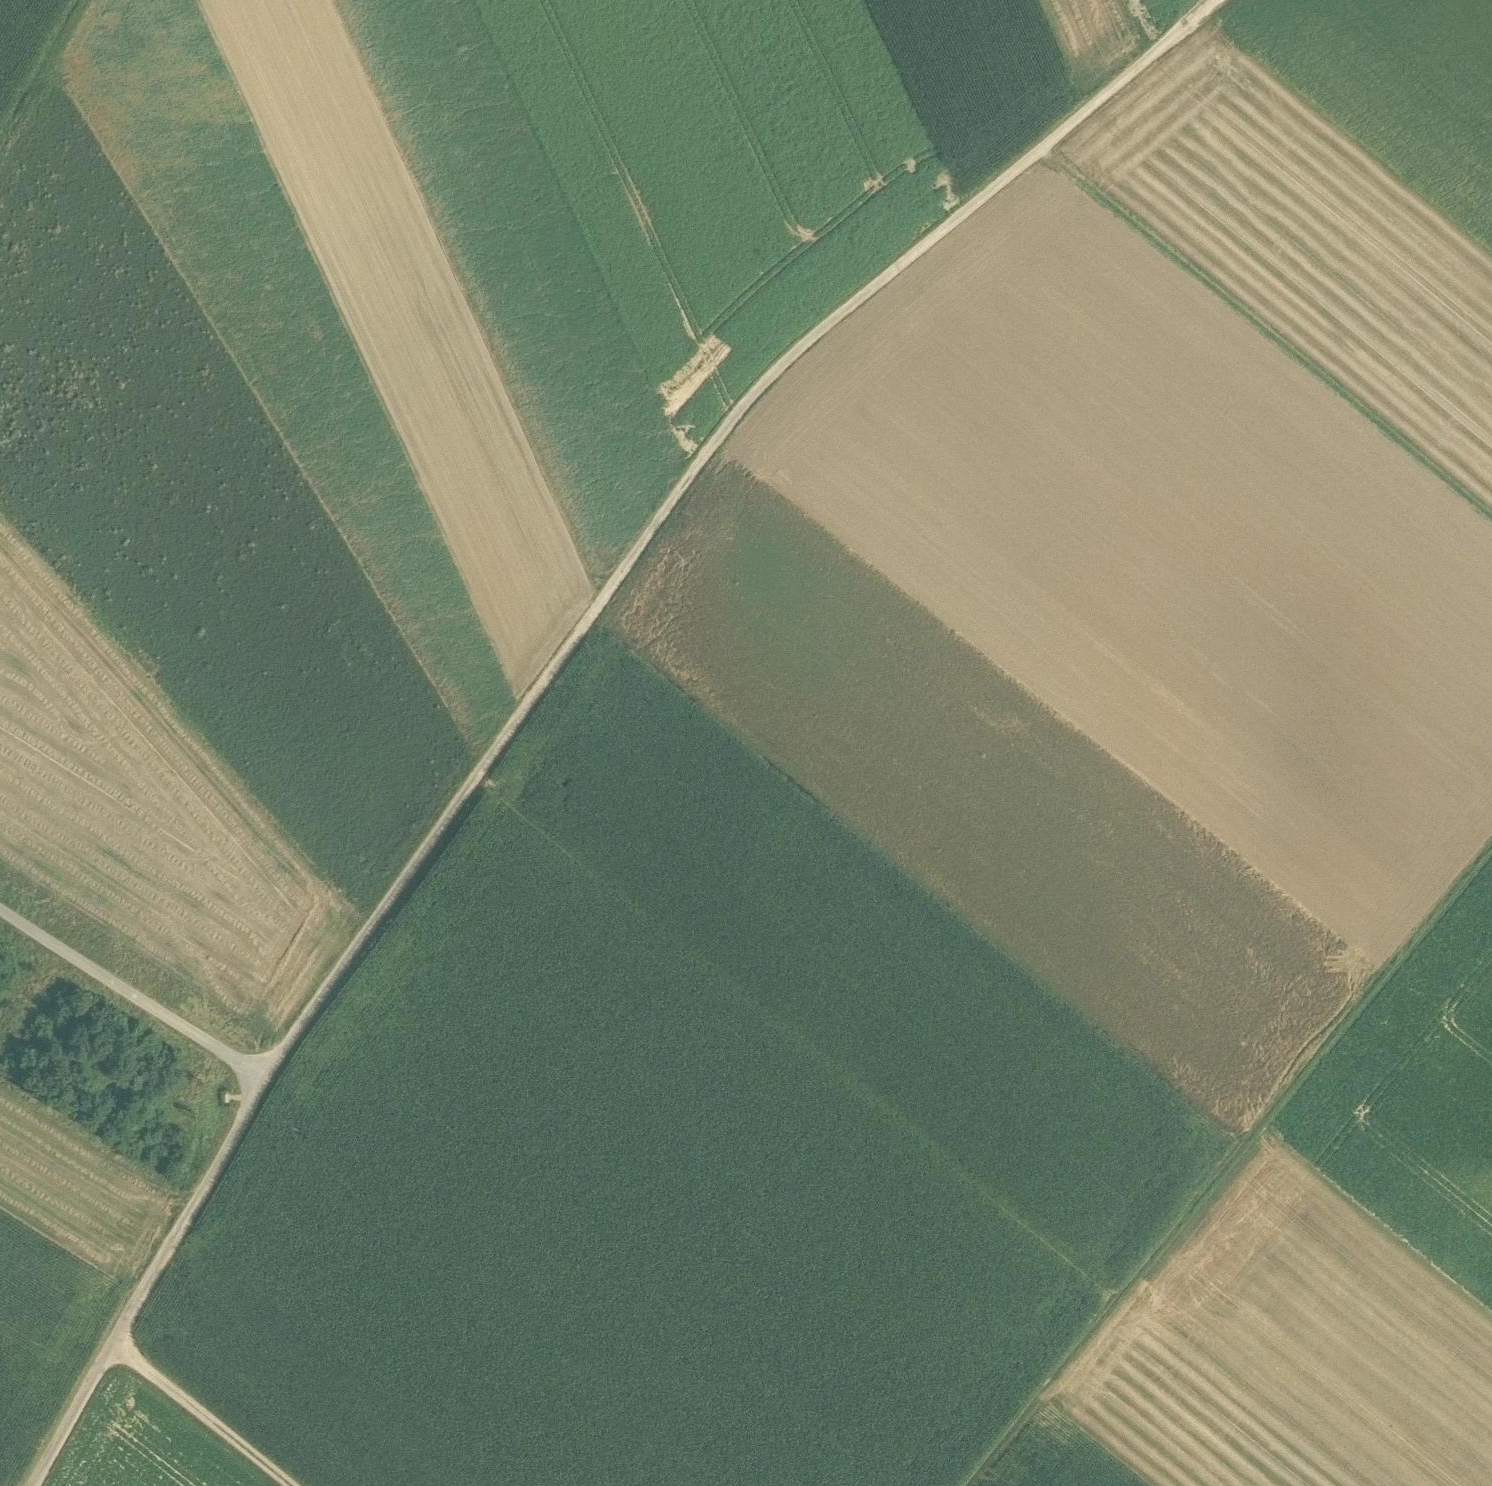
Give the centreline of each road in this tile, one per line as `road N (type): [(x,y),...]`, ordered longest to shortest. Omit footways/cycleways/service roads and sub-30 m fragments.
road 1 (track): [(1214,0),(756,397),(265,1079),(31,1485)]
road 2 (track): [(1491,847),(973,1485)]
road 3 (track): [(1491,521),(1038,153)]
road 4 (track): [(265,1079),(0,912)]
road 5 (track): [(114,1343),(289,1485)]
road 6 (track): [(0,146),(85,0)]

